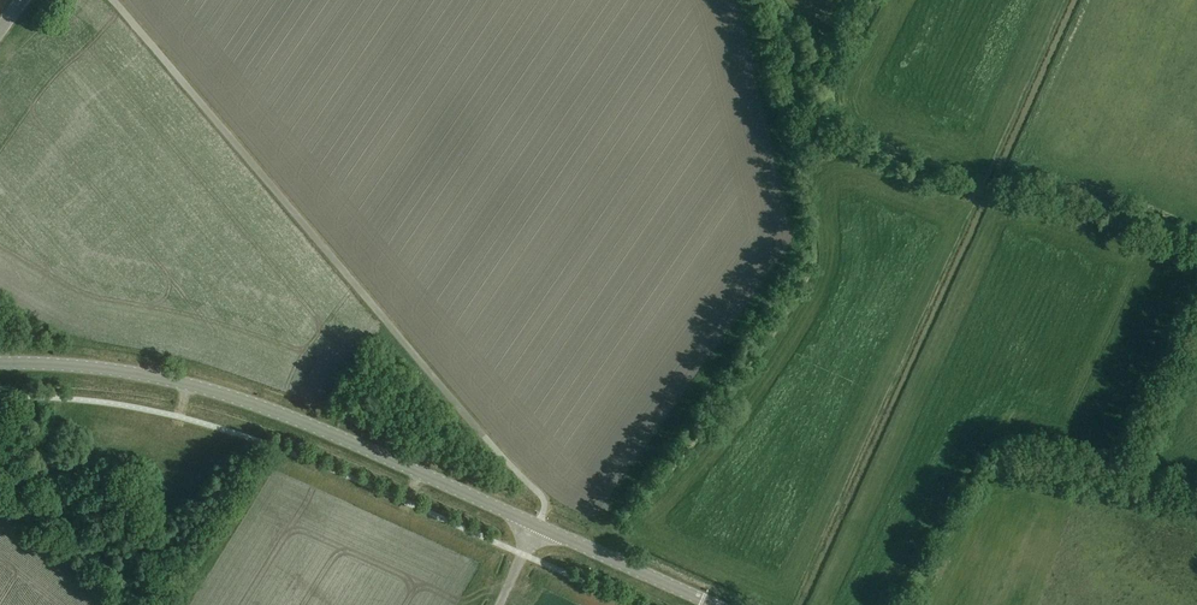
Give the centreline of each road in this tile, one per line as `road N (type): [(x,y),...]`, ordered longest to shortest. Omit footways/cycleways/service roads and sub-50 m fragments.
road 1 (tertiary): [(537,524),(228,395),(139,373),(0,362)]
road 2 (tertiary): [(718,604),(537,524)]

